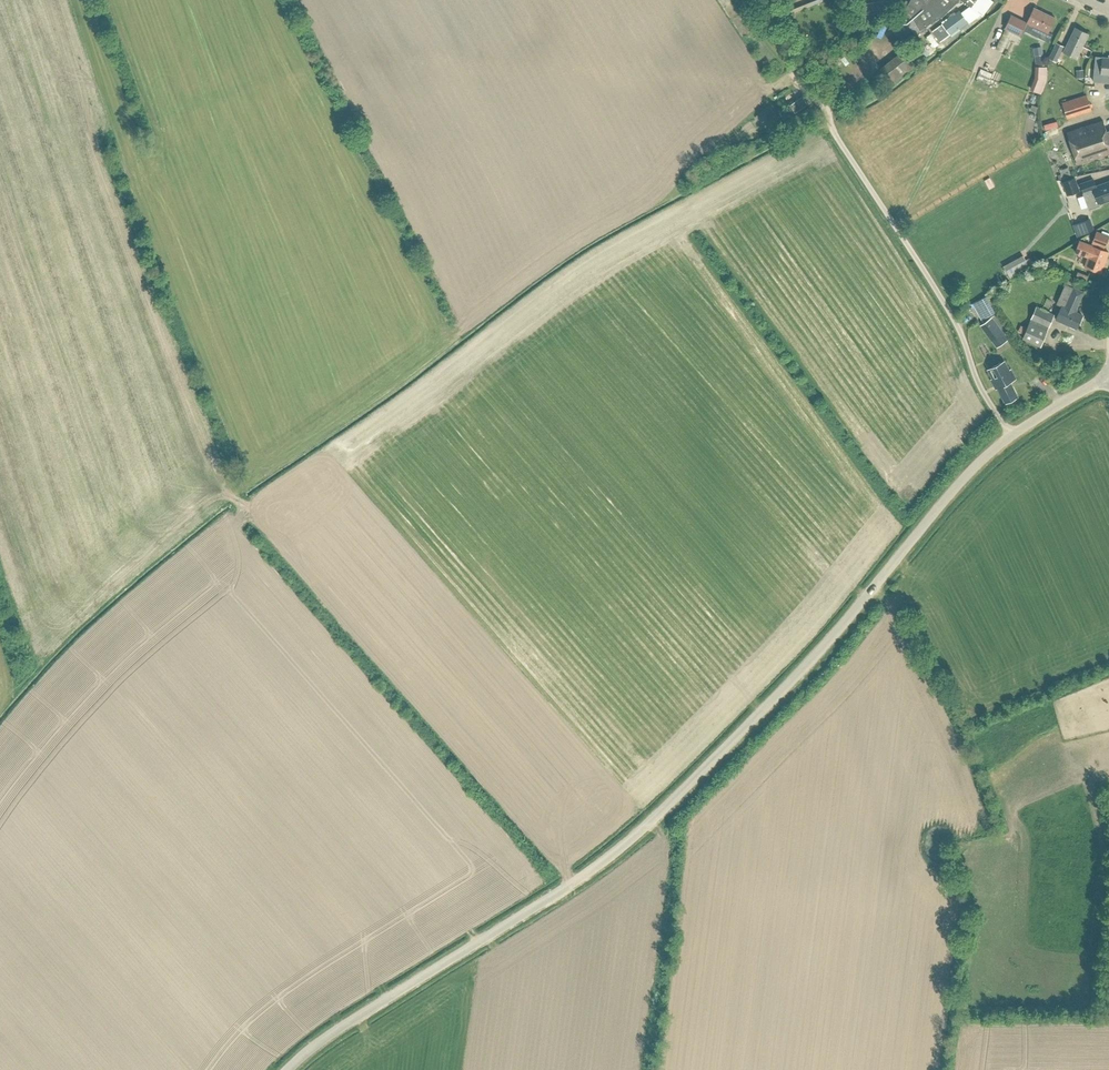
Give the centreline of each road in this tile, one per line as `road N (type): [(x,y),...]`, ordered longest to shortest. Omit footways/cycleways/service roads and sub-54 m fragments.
road 1 (unclassified): [(286,1069),(622,846),(811,659),(966,475),(1011,435)]
road 2 (unclassified): [(1011,435),(945,304),(828,115)]

